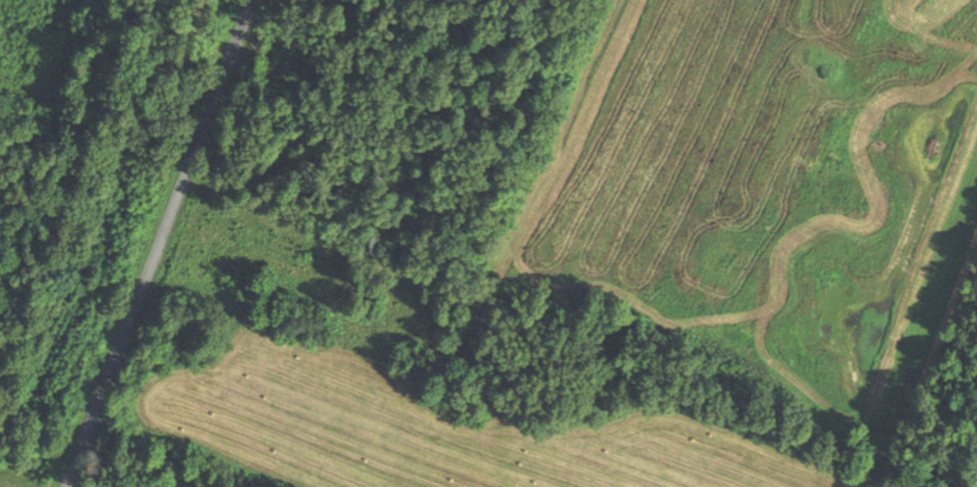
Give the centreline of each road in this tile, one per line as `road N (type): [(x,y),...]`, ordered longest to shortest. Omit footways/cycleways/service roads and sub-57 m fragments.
road 1 (residential): [(69,486),(256,0)]
road 2 (residential): [(976,239),(883,486)]

